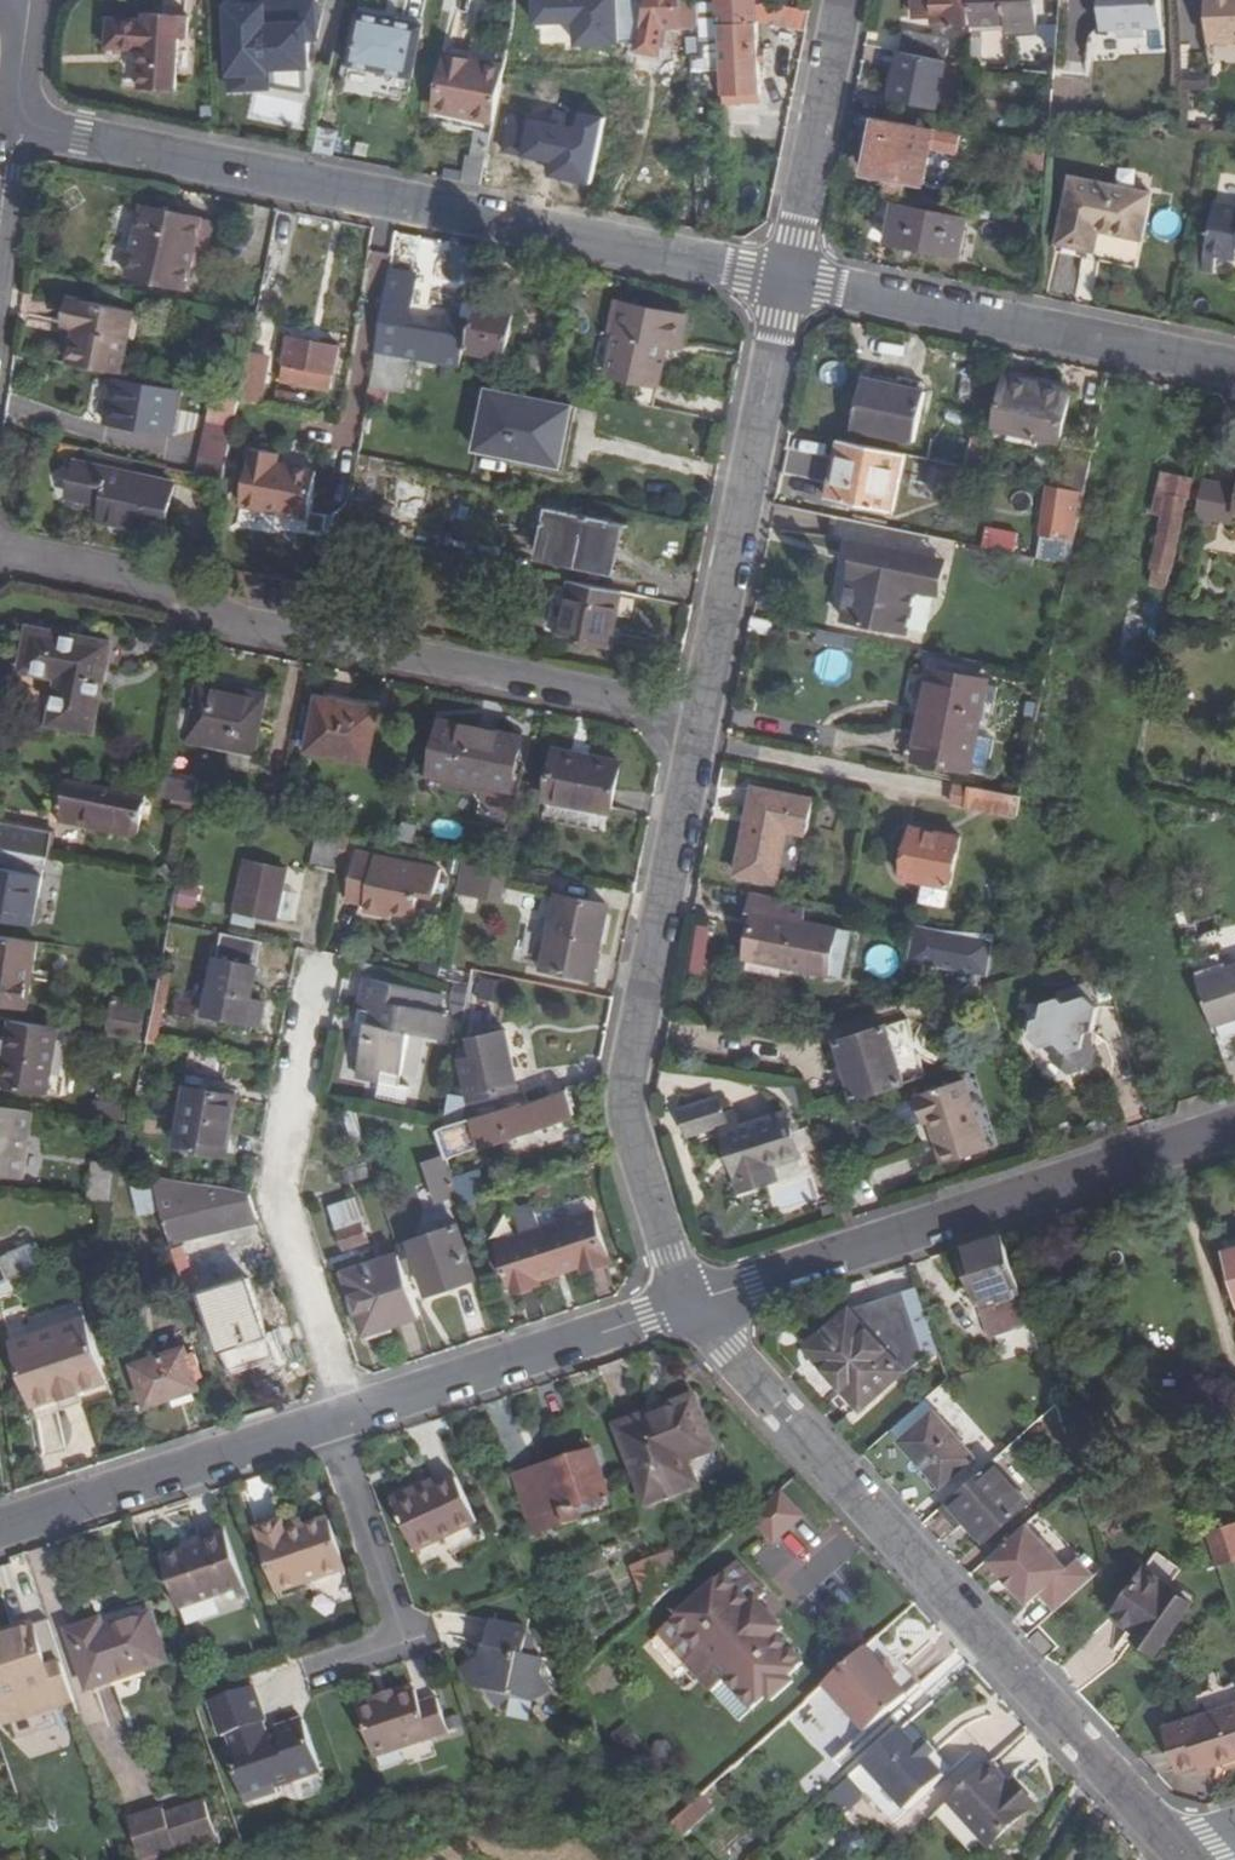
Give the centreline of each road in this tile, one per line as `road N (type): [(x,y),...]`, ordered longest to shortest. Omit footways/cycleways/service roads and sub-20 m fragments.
road 1 (tertiary): [(19,122),(791,279)]
road 2 (residential): [(688,1305),(1174,1854)]
road 3 (residential): [(694,715),(255,628),(147,578),(0,551)]
road 4 (residential): [(688,1305),(620,1100),(694,715)]
road 5 (residential): [(688,1305),(1234,1130)]
road 6 (residential): [(323,973),(283,1201),(352,1417)]
road 7 (tertiary): [(791,279),(1234,370)]
road 8 (residential): [(694,715),(791,279)]
road 9 (residential): [(352,1417),(688,1305)]
road 10 (residential): [(0,1529),(332,1423)]
road 11 (residential): [(319,1677),(409,1646),(332,1423)]
road 12 (tertiary): [(791,279),(844,0)]
road 13 (tertiary): [(31,0),(19,122)]

